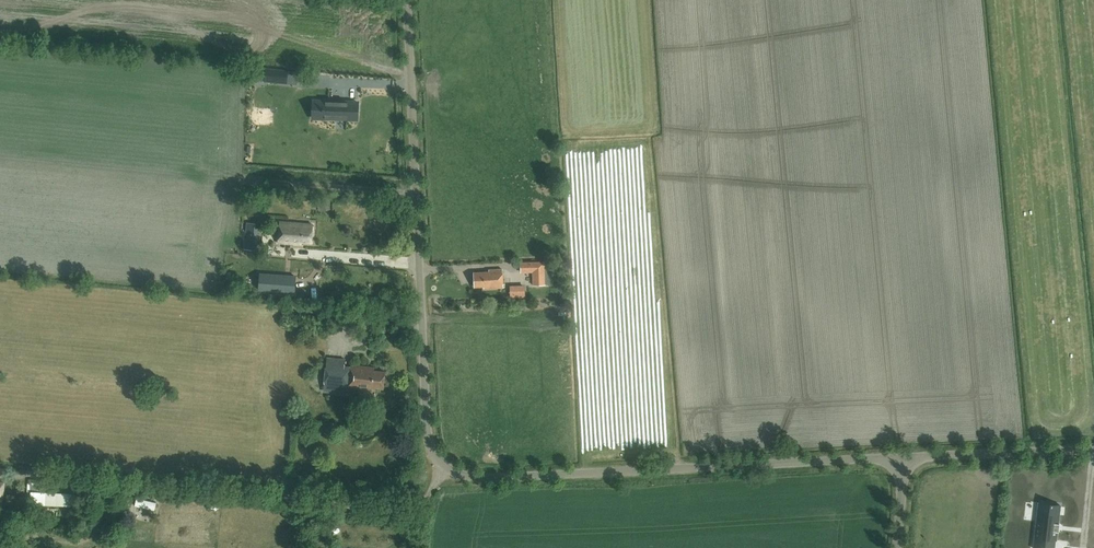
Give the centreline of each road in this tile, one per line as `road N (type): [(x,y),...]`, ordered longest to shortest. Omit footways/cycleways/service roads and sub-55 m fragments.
road 1 (unclassified): [(446,467),(428,431),(407,0)]
road 2 (unclassified): [(446,467),(479,478),(904,458)]
road 3 (track): [(54,474),(402,509),(420,504)]
road 4 (unclassified): [(904,458),(1093,450)]

